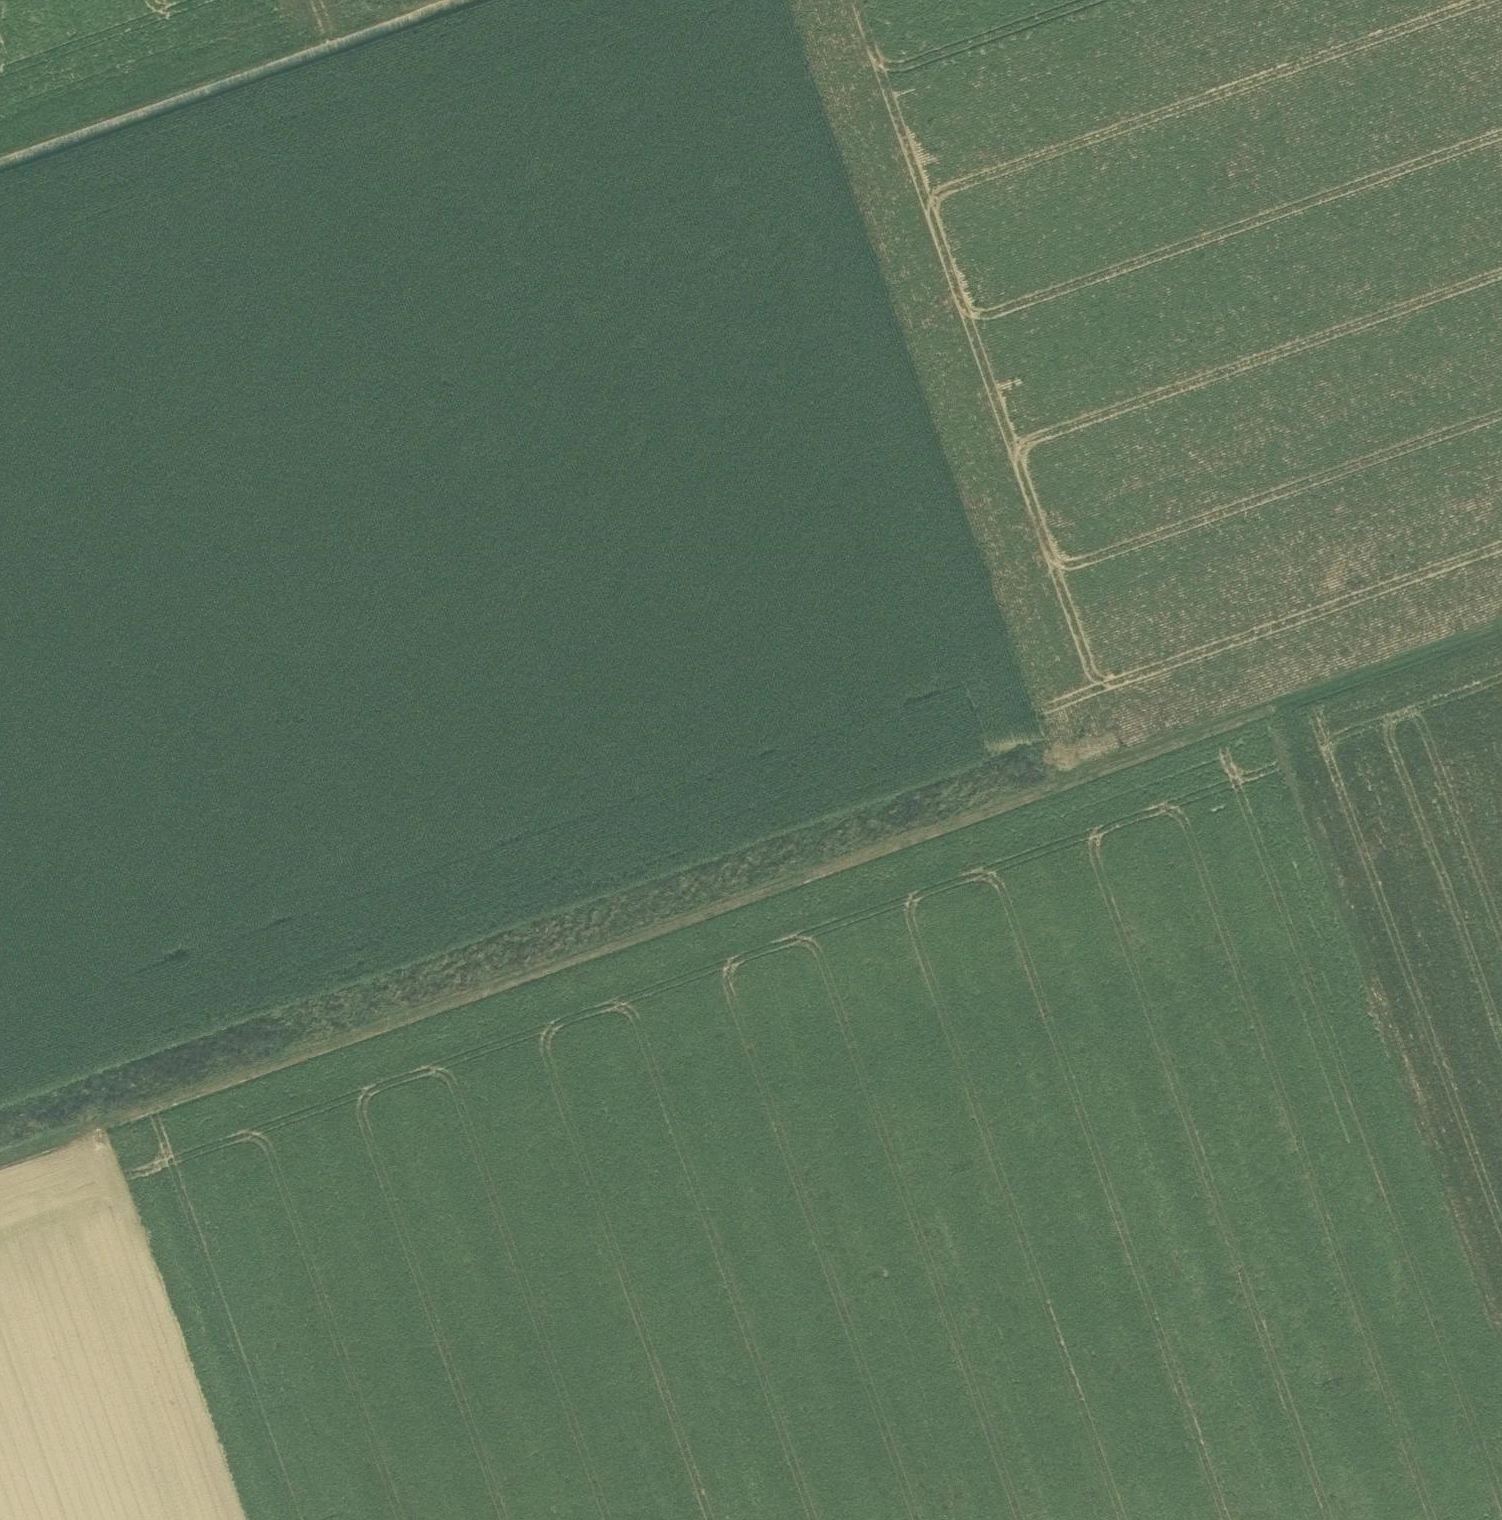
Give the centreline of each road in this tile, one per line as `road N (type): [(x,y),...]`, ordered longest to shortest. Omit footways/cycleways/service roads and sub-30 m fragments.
road 1 (track): [(97,1124),(1501,628)]
road 2 (track): [(465,0),(0,165)]

